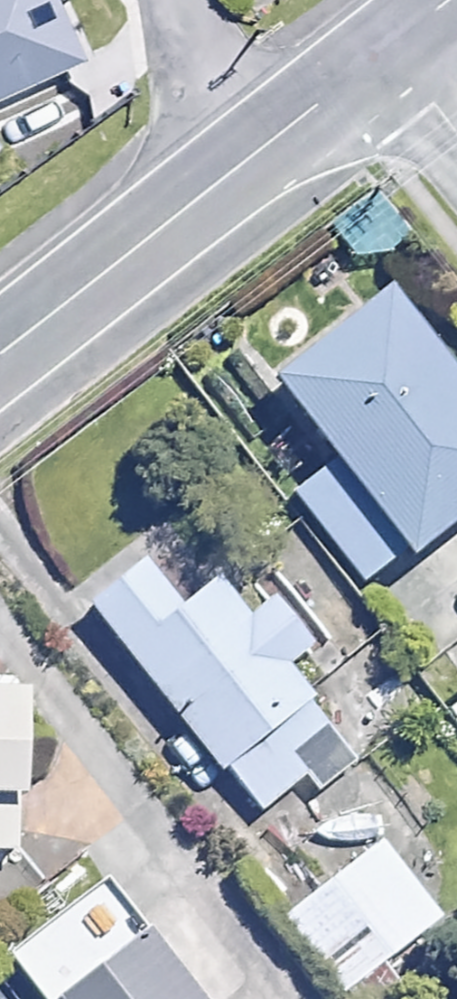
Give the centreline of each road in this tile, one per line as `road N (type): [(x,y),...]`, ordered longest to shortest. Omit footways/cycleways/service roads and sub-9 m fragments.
road 1 (tertiary): [(266,141),(0,353)]
road 2 (residential): [(266,141),(147,0)]
road 3 (tertiary): [(395,41),(266,141)]

